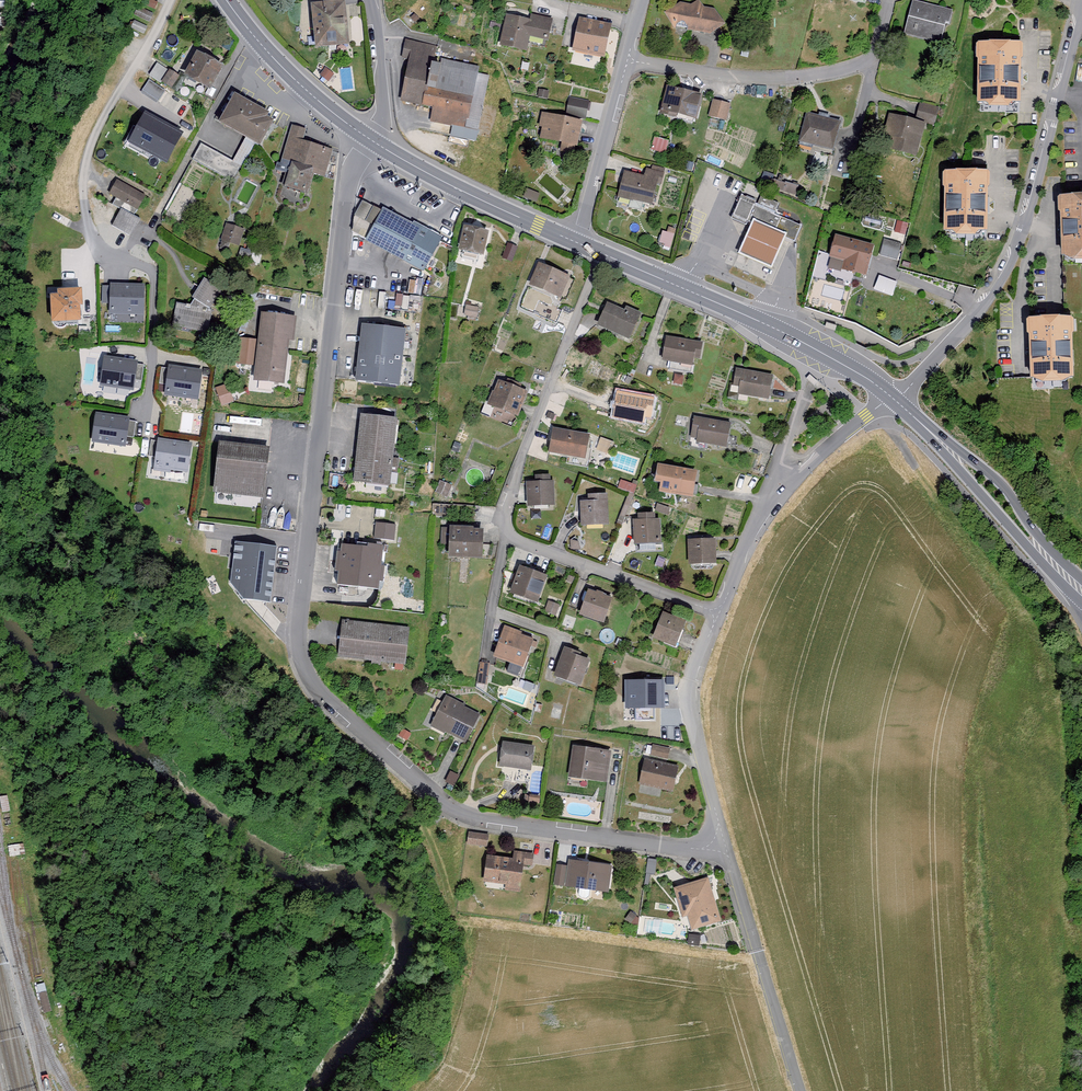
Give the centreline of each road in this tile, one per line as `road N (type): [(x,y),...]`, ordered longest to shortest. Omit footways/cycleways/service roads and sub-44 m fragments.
road 1 (residential): [(374,142),(353,170),(330,323),(300,665),(342,719),(442,804),(487,821),(724,852)]
road 2 (residential): [(604,254),(501,533),(718,612)]
road 3 (residential): [(1081,10),(1012,263),(978,314),(893,397)]
road 4 (primary): [(604,254),(781,331),(893,397)]
road 5 (residential): [(627,63),(724,77),(868,67),(891,0)]
road 6 (unclassified): [(718,612),(754,515),(779,483),(893,397)]
road 7 (residential): [(132,262),(198,141),(264,47)]
road 8 (unclassified): [(799,1090),(724,852)]
road 9 (unclassified): [(724,852),(695,748),(691,698),(718,612)]
road 10 (primary): [(923,424),(1081,598)]
road 11 (primary): [(374,142),(578,243)]
road 12 (primary): [(1081,581),(1000,483),(923,424)]
road 13 (residential): [(83,199),(93,148),(171,0)]
road 14 (residential): [(627,63),(578,243)]
road 15 (residential): [(132,262),(154,273),(145,416)]
road 16 (primary): [(264,47),(374,142)]
road 17 (residential): [(372,0),(384,97),(374,142)]

